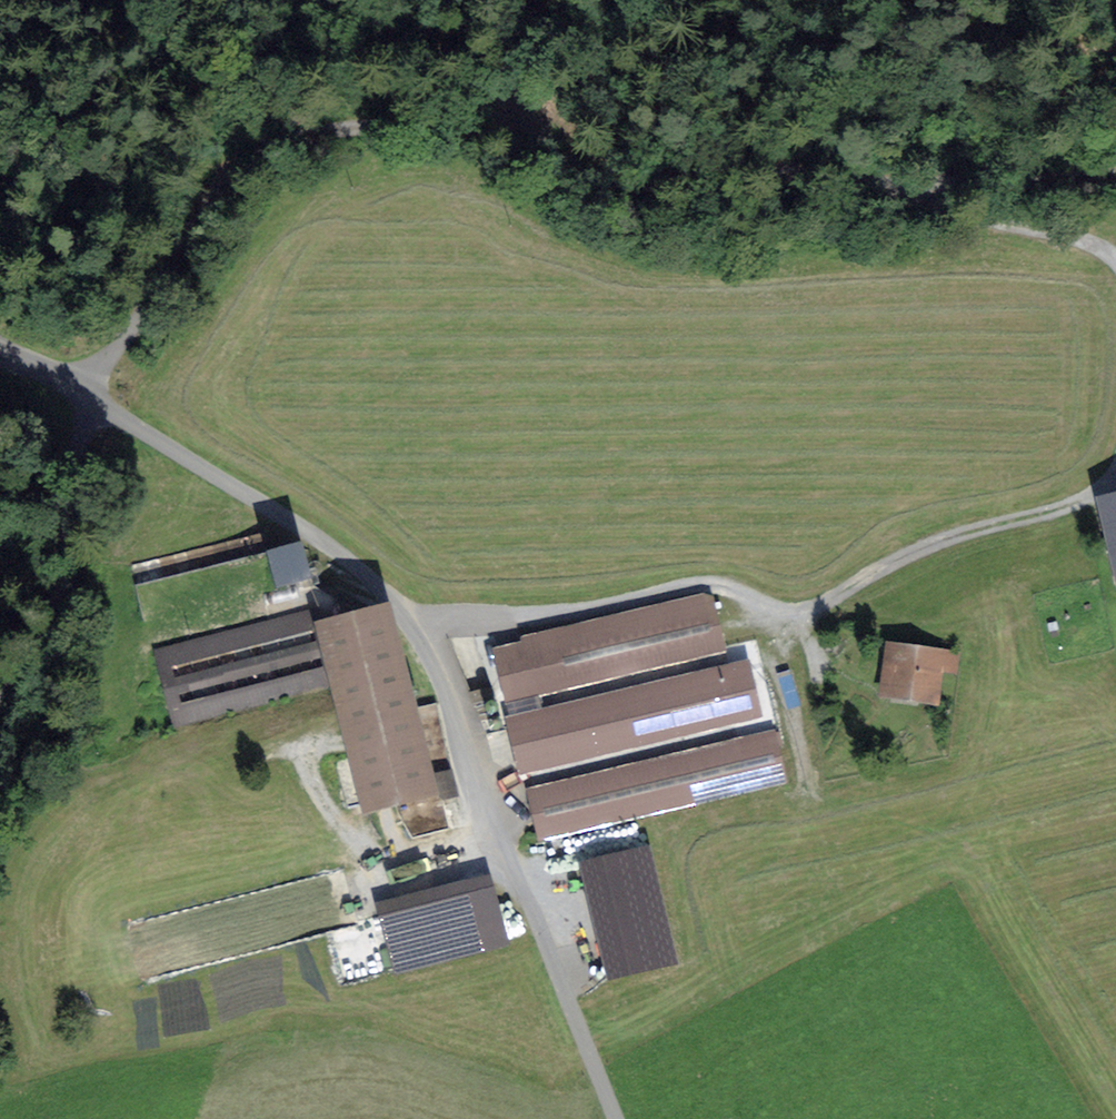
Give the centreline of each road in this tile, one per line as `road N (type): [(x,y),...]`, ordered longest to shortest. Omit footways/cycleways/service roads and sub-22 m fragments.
road 1 (unclassified): [(88,393),(219,188),(260,154),(324,130),(402,119),(494,123),(609,185),(732,170),(908,187),(1115,179)]
road 2 (unclassified): [(614,1118),(422,643),(358,566),(88,393)]
road 3 (track): [(758,700),(781,654),(887,571),(981,538),(1079,517),(1115,486)]
road 4 (unclassified): [(0,703),(66,576),(88,393)]
road 5 (track): [(1115,259),(908,187)]
road 6 (track): [(529,0),(494,123)]

